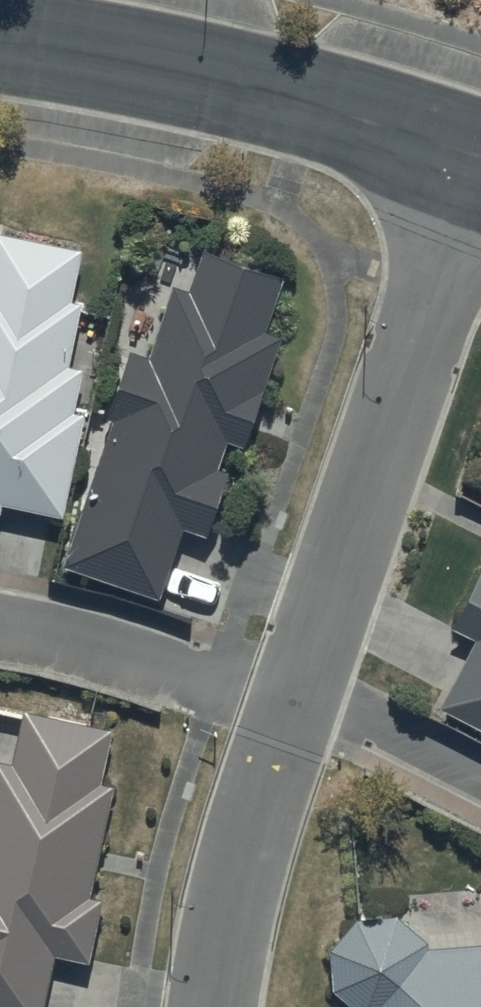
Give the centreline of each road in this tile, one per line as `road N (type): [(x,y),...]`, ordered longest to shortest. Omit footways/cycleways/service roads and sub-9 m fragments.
road 1 (residential): [(291,709),(480,159)]
road 2 (residential): [(480,157),(307,103),(0,38)]
road 3 (residential): [(213,1006),(231,906),(291,709)]
road 4 (residential): [(0,624),(291,709)]

